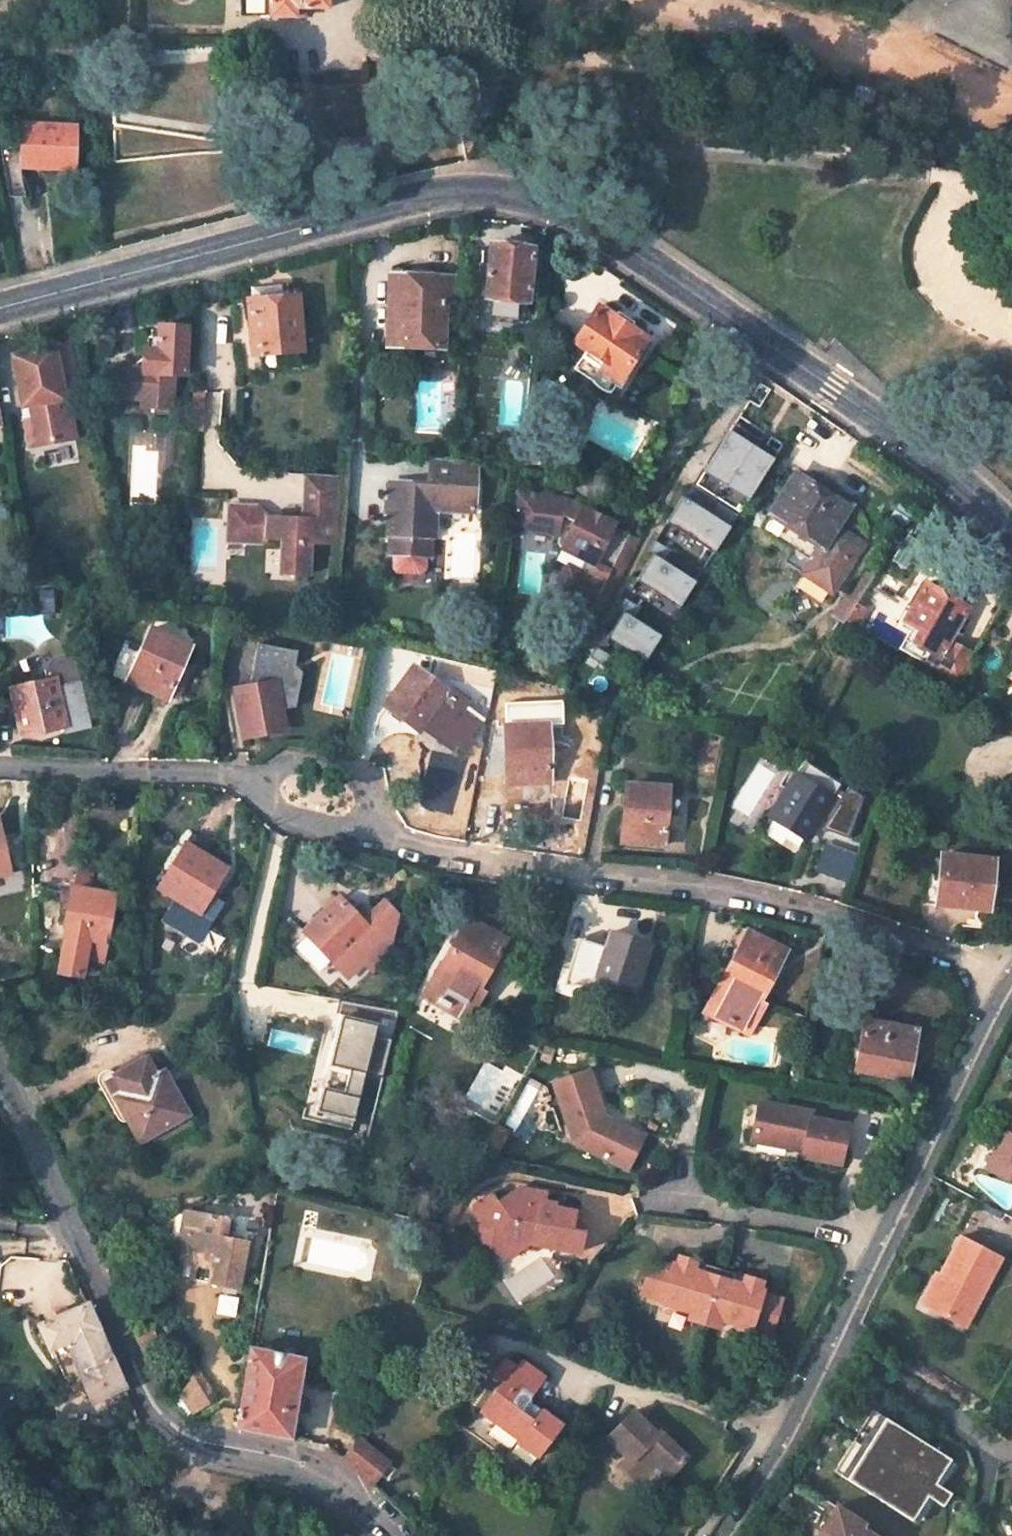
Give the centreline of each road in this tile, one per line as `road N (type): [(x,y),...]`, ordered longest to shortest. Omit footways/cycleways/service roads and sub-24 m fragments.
road 1 (secondary): [(0,307),(428,195),(479,189),(523,196),(636,252),(915,444),(1011,532)]
road 2 (unclassified): [(383,839),(780,901),(1007,972)]
road 3 (unclassified): [(0,1074),(155,1401),(179,1429),(297,1462),(389,1535)]
road 4 (residential): [(286,810),(244,989),(392,1020)]
road 5 (unclassified): [(1007,972),(884,1236)]
road 6 (residential): [(836,1340),(991,1438),(973,1535)]
road 7 (unclassified): [(0,766),(235,773)]
road 8 (unclassified): [(836,1340),(725,1535)]
road 9 (residential): [(884,1236),(665,1194)]
road 10 (unclassified): [(383,839),(347,784),(235,773)]

